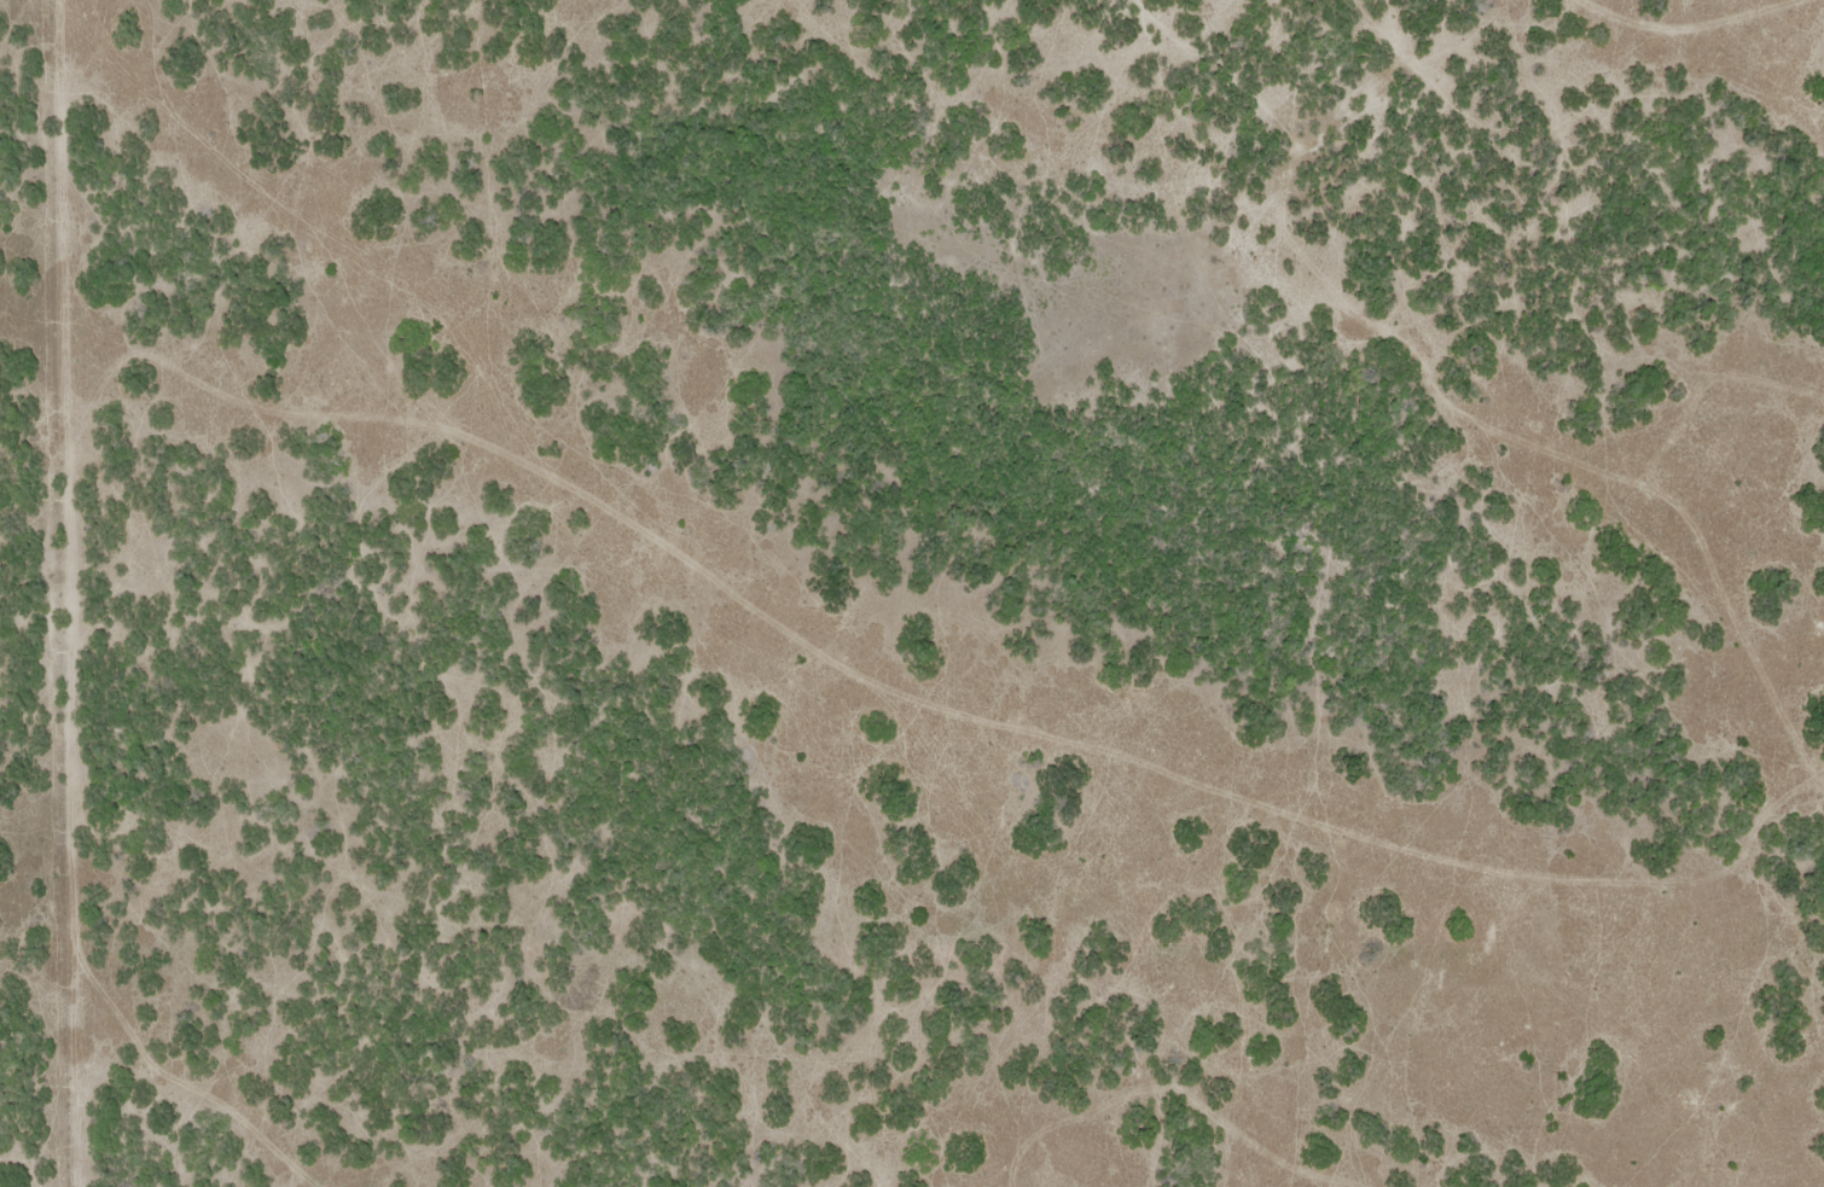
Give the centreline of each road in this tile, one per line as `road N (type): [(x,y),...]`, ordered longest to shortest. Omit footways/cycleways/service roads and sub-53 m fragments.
road 1 (residential): [(492,0),(547,308),(604,424),(1242,1186)]

